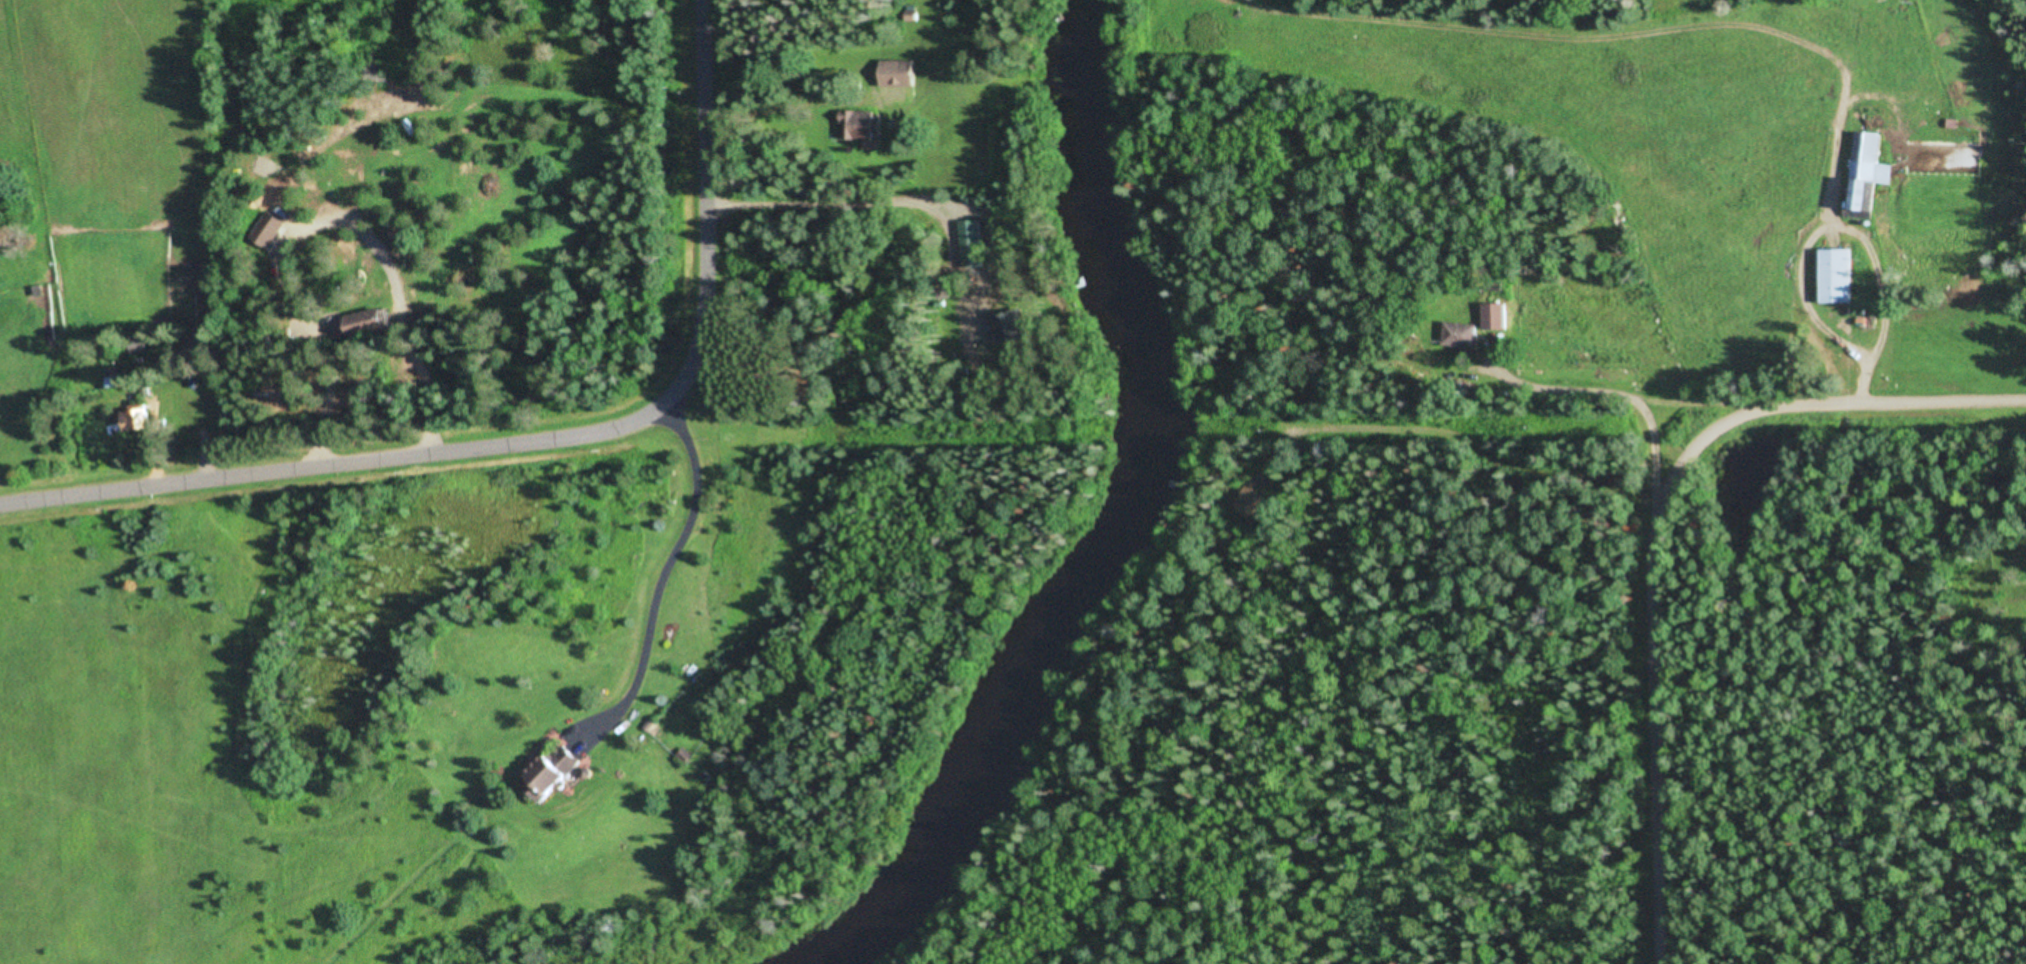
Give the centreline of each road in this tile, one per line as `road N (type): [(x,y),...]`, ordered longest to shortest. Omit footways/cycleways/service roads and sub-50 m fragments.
road 1 (residential): [(706,0),(707,327),(702,358),(679,397),(618,432),(0,504)]
road 2 (residential): [(2025,397),(1815,402),(1727,434),(1667,490),(1647,586),(1656,963)]

